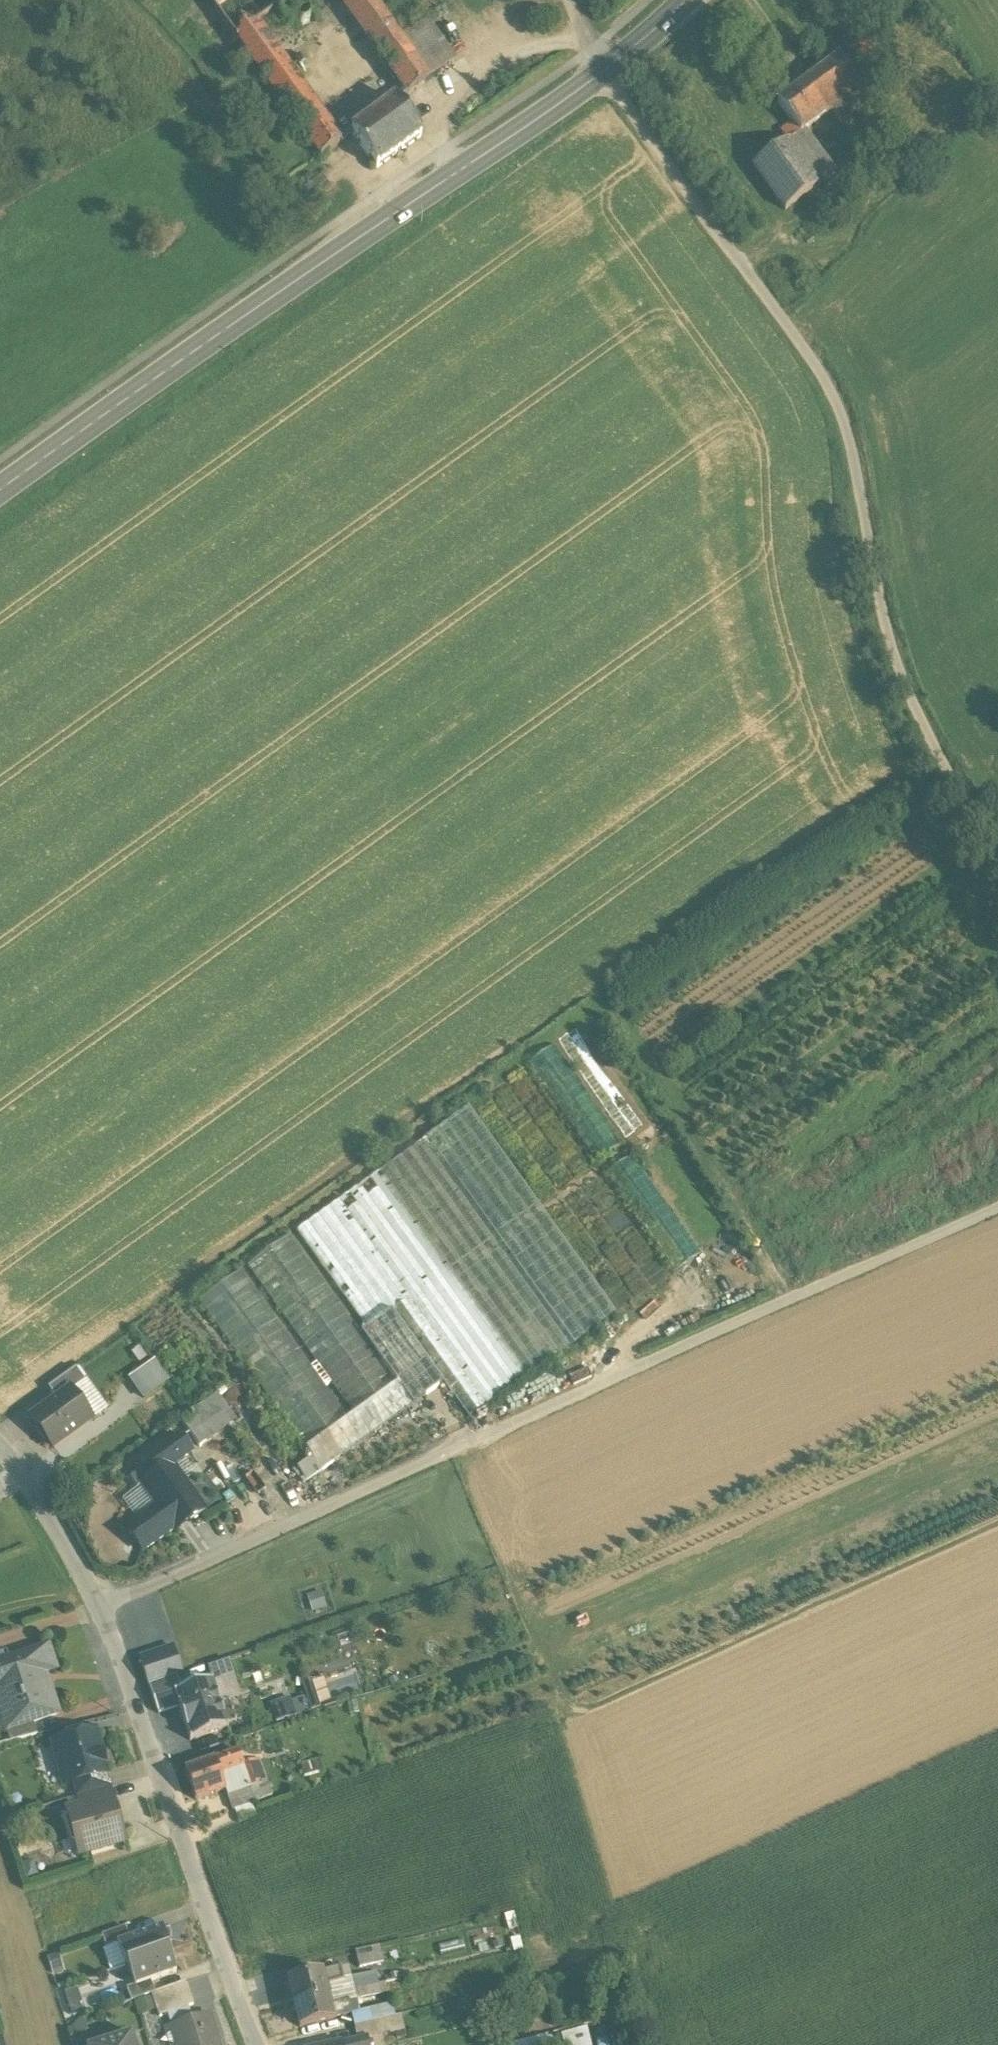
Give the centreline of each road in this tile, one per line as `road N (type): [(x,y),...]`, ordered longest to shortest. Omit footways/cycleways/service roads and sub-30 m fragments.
road 1 (track): [(997,1207),(100,1603)]
road 2 (track): [(575,0),(607,67),(851,415),(945,754),(997,840)]
road 3 (primary): [(0,492),(570,96),(686,0)]
road 4 (unclassified): [(0,1445),(100,1603),(257,2044)]

